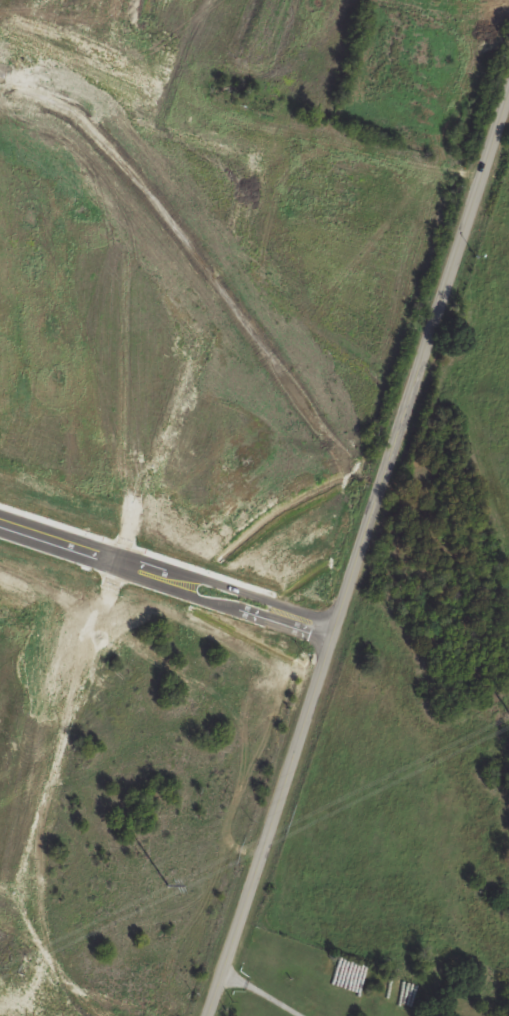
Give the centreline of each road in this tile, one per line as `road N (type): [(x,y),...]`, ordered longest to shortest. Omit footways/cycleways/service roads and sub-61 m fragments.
road 1 (tertiary): [(508,95),(206,1015)]
road 2 (tertiary): [(333,629),(0,523)]
road 3 (residential): [(0,74),(165,129)]

